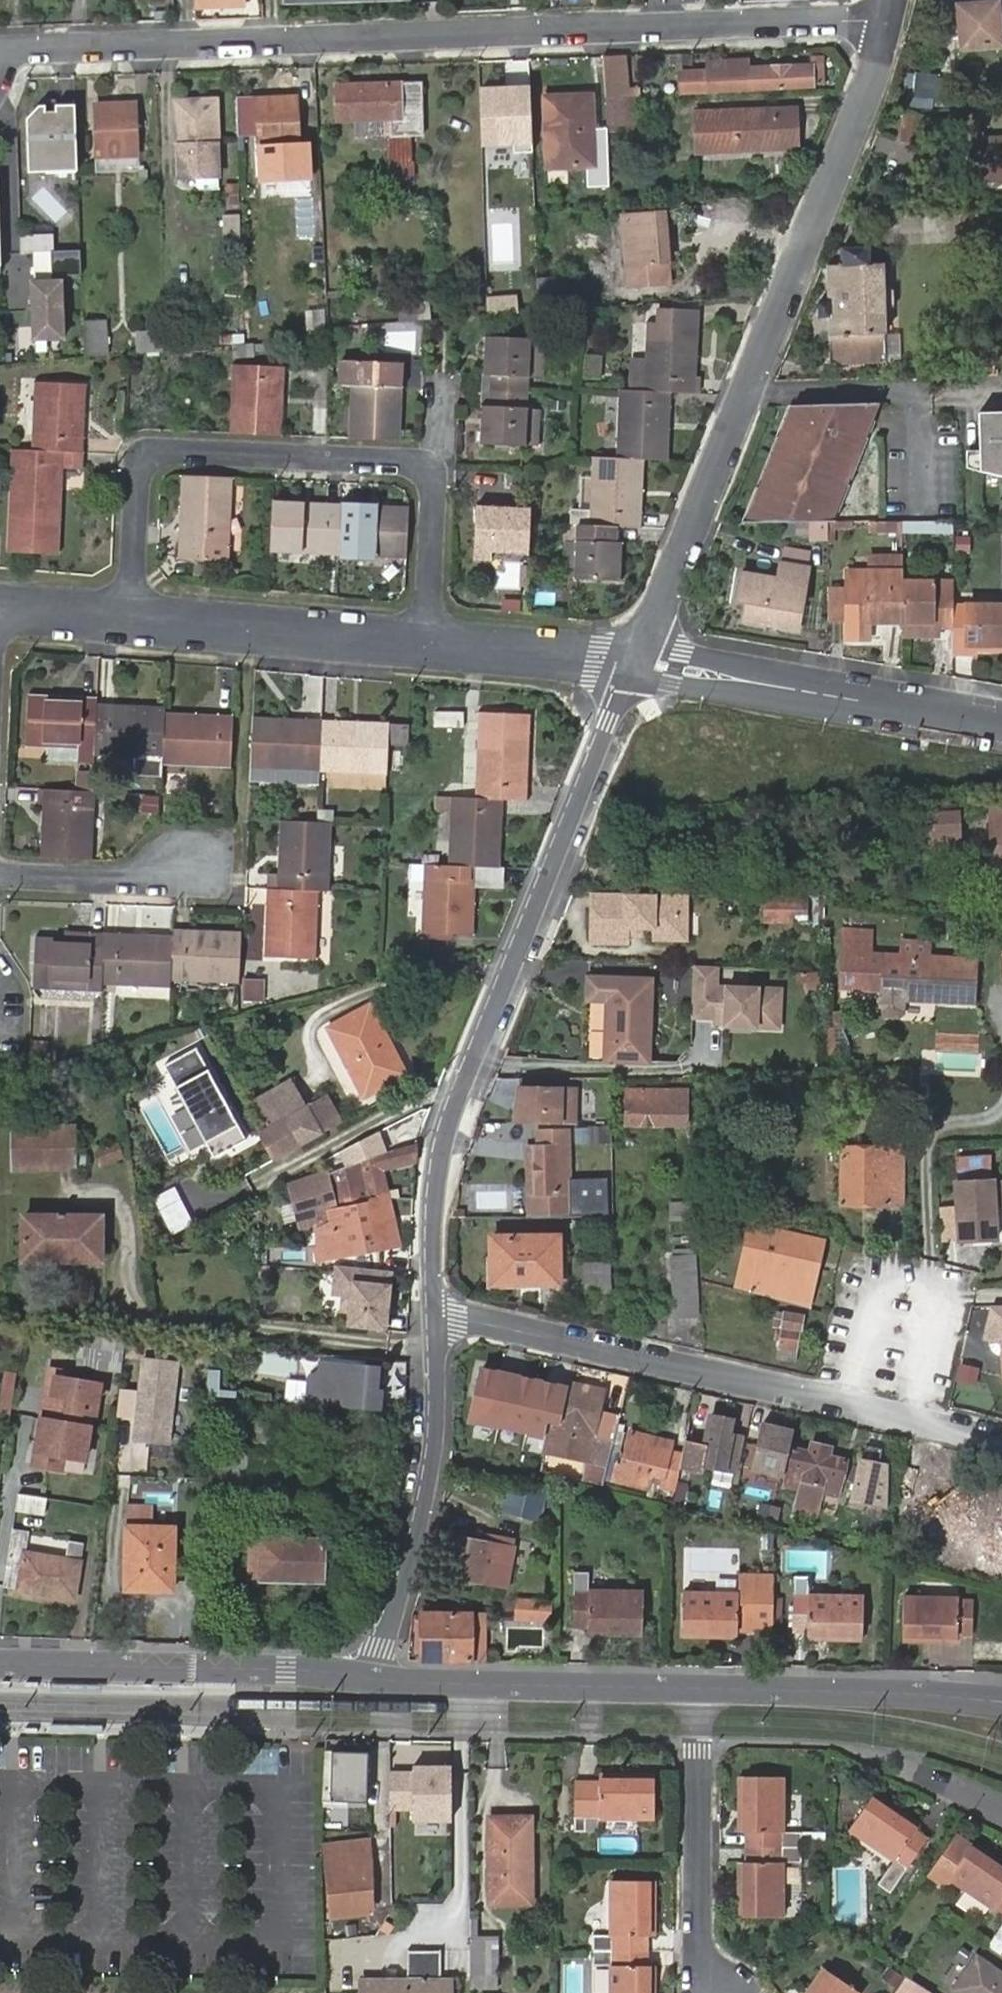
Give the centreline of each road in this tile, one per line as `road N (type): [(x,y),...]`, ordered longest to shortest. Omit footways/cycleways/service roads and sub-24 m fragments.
road 1 (residential): [(0,55),(888,21)]
road 2 (residential): [(637,664),(888,21)]
road 3 (residential): [(436,1314),(433,1233),(446,1145),(637,664)]
road 4 (residential): [(424,640),(433,467),(137,451),(132,617)]
road 5 (residential): [(436,1314),(1001,1441)]
road 6 (secondary): [(374,1678),(0,1662)]
road 7 (residential): [(374,1678),(427,1499),(437,1432),(436,1314)]
road 8 (residential): [(637,664),(1001,726)]
road 9 (secondary): [(699,1687),(374,1678)]
road 10 (residential): [(699,1687),(700,1946),(722,1992)]
road 11 (secondary): [(1001,1699),(699,1687)]
road 12 (residential): [(132,617),(424,640)]
road 13 (residential): [(424,640),(637,664)]
road 14 (residential): [(0,876),(146,882),(191,859)]
road 15 (residential): [(0,605),(132,617)]

